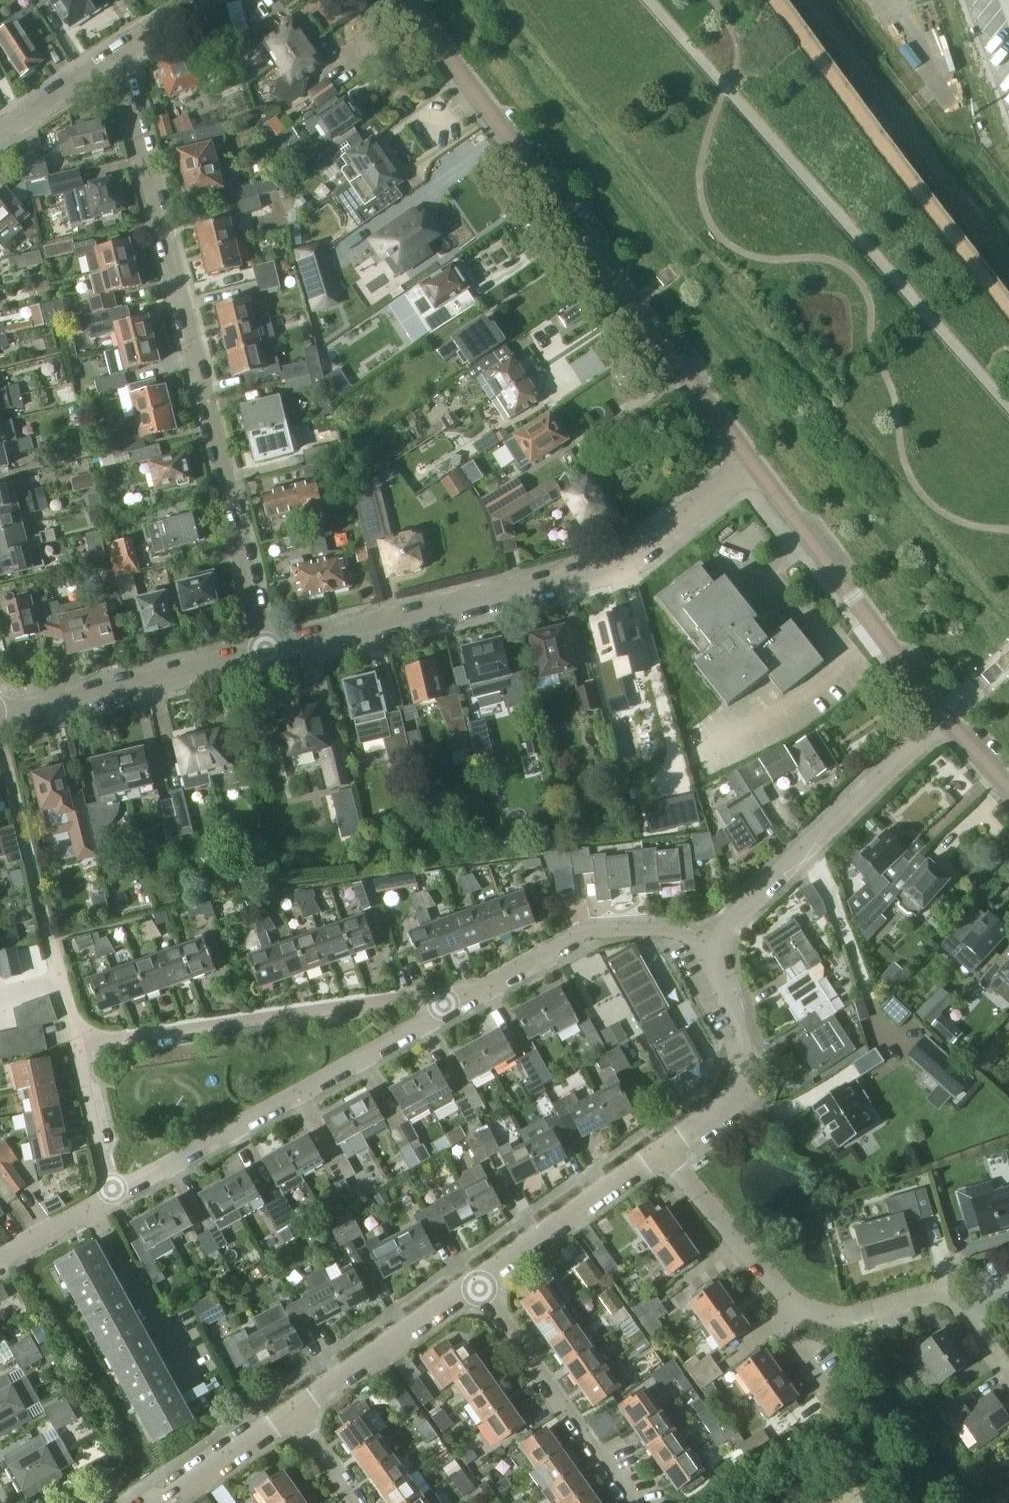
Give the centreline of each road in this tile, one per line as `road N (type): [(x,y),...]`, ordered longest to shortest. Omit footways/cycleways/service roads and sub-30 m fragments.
road 1 (residential): [(265,649),(118,51)]
road 2 (residential): [(756,468),(406,0)]
road 3 (residential): [(265,649),(625,569),(756,468)]
road 4 (residential): [(1008,1377),(940,1291),(849,1316),(790,1301),(667,1147)]
road 5 (residential): [(113,1194),(451,1007)]
road 6 (residential): [(451,1007),(417,995),(76,1047)]
road 7 (residential): [(715,950),(731,921),(812,836),(942,716)]
road 8 (residential): [(942,716),(756,468)]
road 9 (residential): [(451,1007),(583,932),(672,930),(715,950)]
road 10 (residential): [(0,709),(265,649)]
road 11 (residential): [(635,1501),(478,1282)]
road 12 (residential): [(667,1147),(731,1099),(739,1080),(739,1025),(718,979),(715,950)]
road 13 (residential): [(478,1282),(667,1147)]
road 14 (residential): [(295,1410),(478,1282)]
road 15 (residential): [(168,1502),(295,1410)]
road 16 (residential): [(113,1194),(76,1047)]
road 17 (residential): [(118,51),(0,136)]
road 18 (residential): [(0,1257),(113,1194)]

